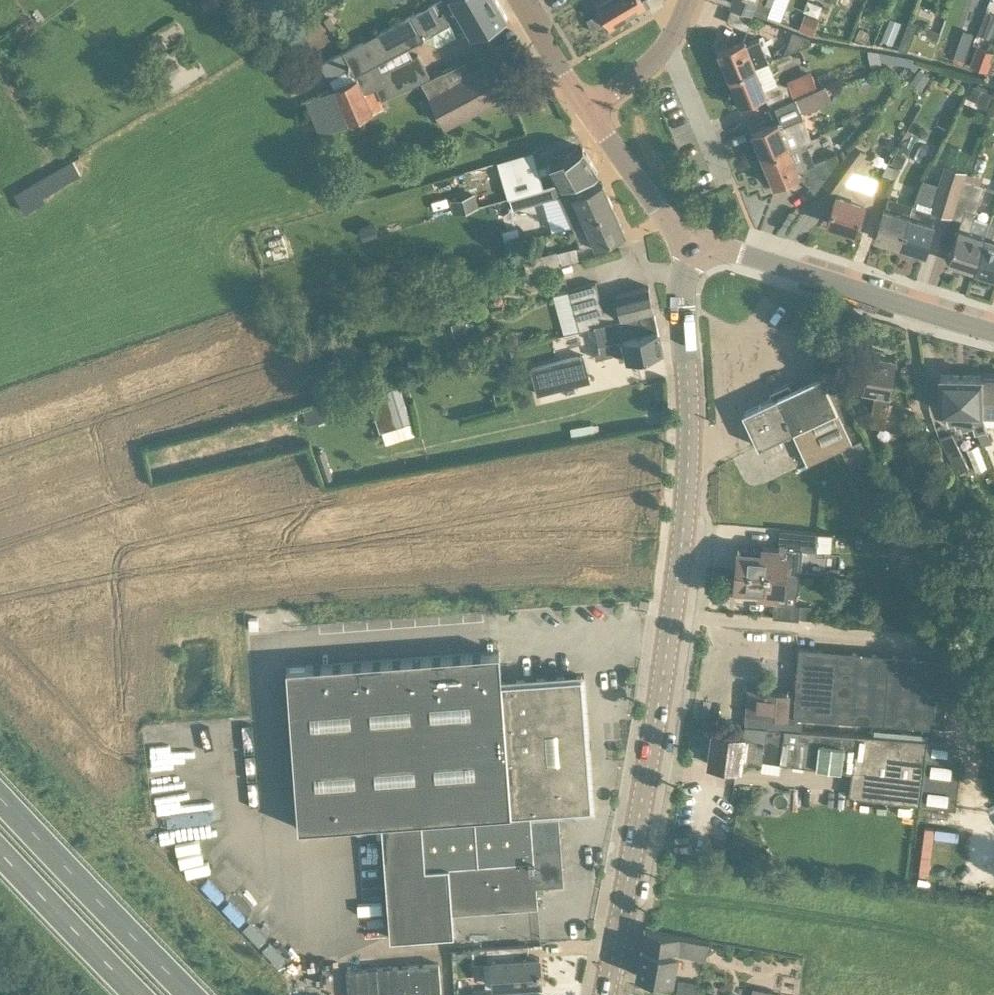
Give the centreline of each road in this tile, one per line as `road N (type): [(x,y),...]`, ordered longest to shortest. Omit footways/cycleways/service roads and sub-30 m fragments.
road 1 (residential): [(606,994),(685,535),(683,284),(696,240)]
road 2 (residential): [(696,240),(993,333)]
road 3 (trunk): [(189,994),(0,802)]
road 4 (trunk): [(0,853),(137,994)]
road 5 (residential): [(696,240),(656,208),(587,111)]
road 6 (residential): [(726,185),(667,45)]
road 7 (residential): [(587,111),(519,0)]

